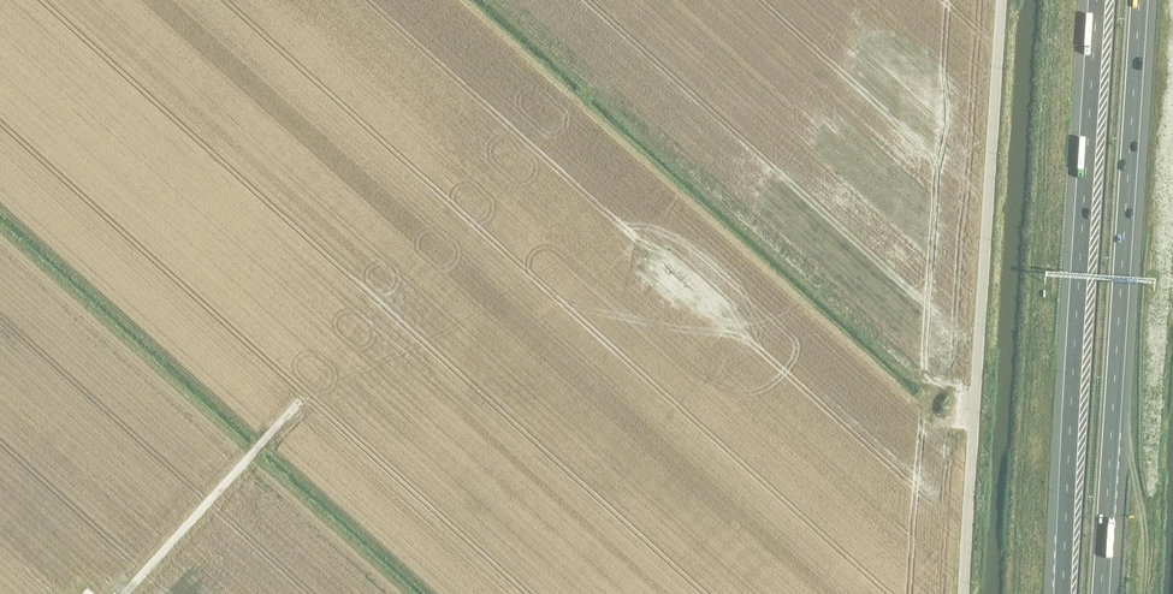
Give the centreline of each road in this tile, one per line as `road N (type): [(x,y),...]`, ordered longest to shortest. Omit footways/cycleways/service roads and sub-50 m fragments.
road 1 (motorway): [(1102,593),(1140,0)]
road 2 (motorway): [(1098,0),(1063,593)]

